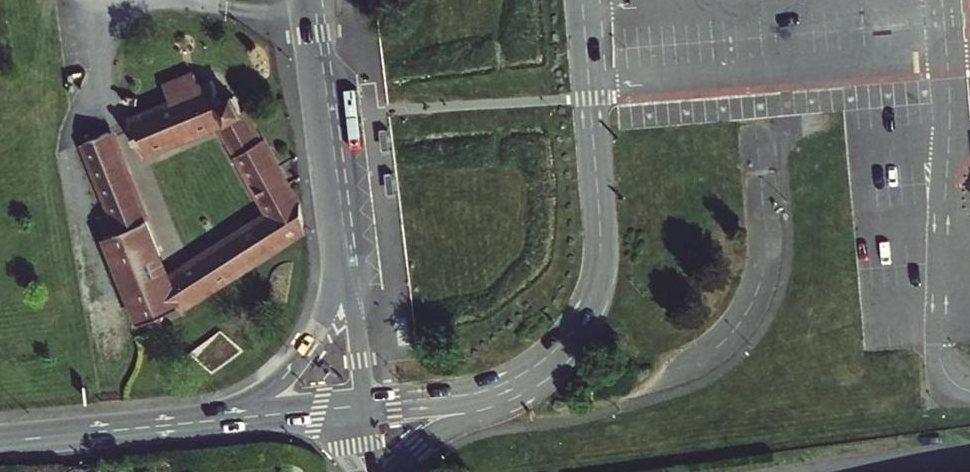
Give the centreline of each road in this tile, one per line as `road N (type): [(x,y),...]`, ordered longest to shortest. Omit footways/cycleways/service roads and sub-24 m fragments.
road 1 (tertiary): [(573,333),(600,260),(583,0)]
road 2 (residential): [(169,428),(253,400),(295,370),(326,324),(338,262)]
road 3 (tertiary): [(400,471),(442,431),(530,401),(559,369),(573,333)]
road 4 (tertiary): [(366,406),(484,393),(531,370),(573,333)]
road 5 (tertiary): [(338,262),(307,47)]
road 6 (tertiary): [(169,428),(366,406)]
road 7 (tertiary): [(0,444),(169,428)]
road 8 (tertiary): [(366,406),(338,262)]

